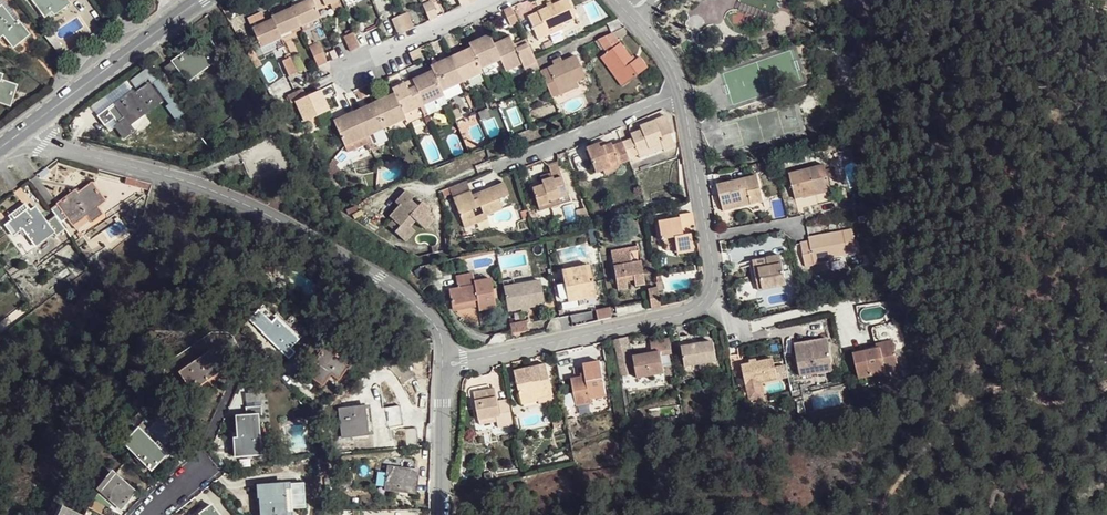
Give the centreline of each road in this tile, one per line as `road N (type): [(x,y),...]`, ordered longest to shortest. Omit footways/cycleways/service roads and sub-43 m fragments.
road 1 (residential): [(15,136),(175,177),(266,213),(410,298),(440,334),(442,367)]
road 2 (residential): [(706,297),(683,312),(442,367)]
road 3 (secondary): [(15,136),(199,0)]
road 4 (residential): [(682,92),(712,264),(706,297)]
road 5 (residential): [(682,92),(503,165)]
road 6 (residential): [(496,0),(351,64)]
road 7 (residential): [(442,367),(439,514)]

